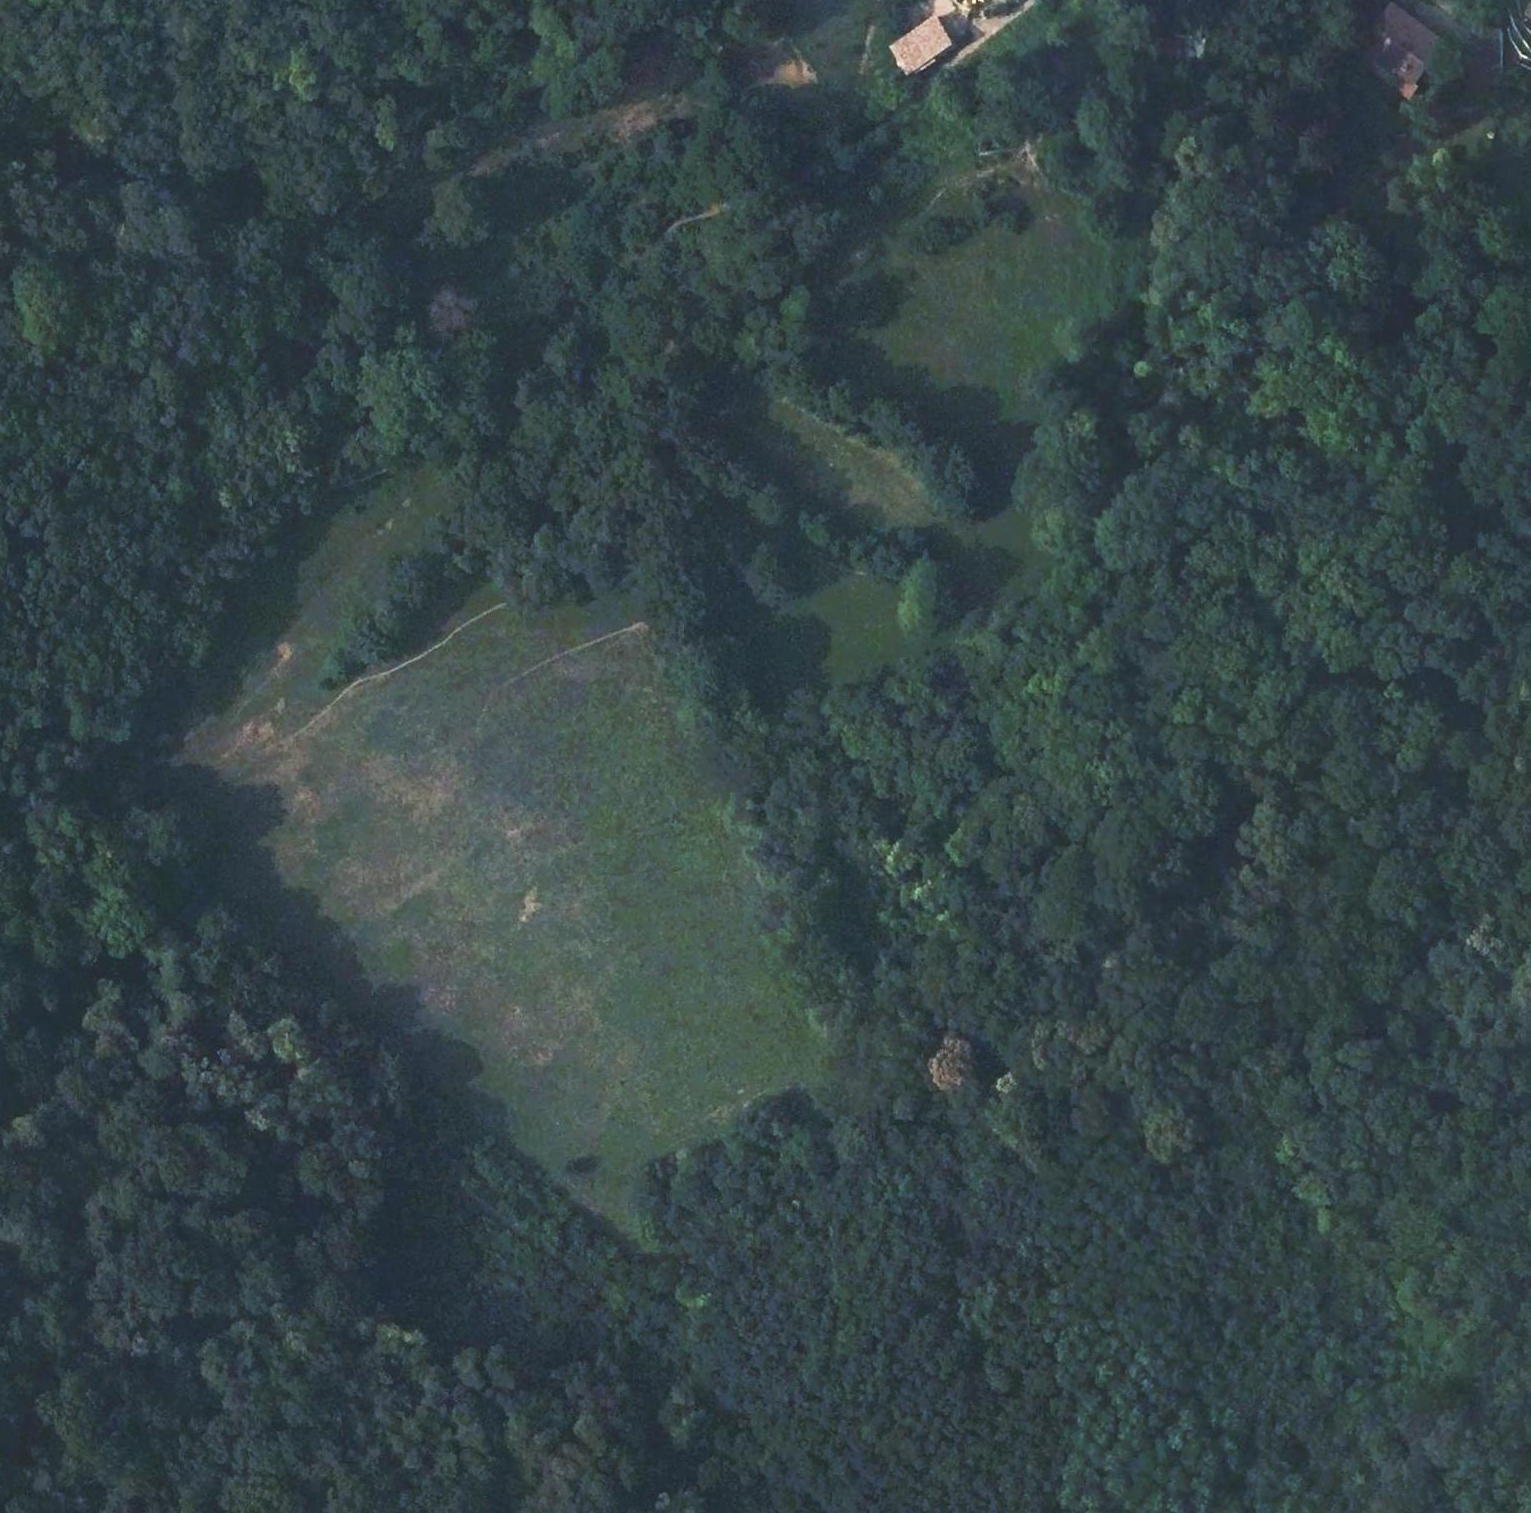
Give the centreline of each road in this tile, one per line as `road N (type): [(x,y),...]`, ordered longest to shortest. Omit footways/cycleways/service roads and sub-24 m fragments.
road 1 (track): [(447,460),(598,400),(667,337),(737,215),(838,159),(1042,0)]

